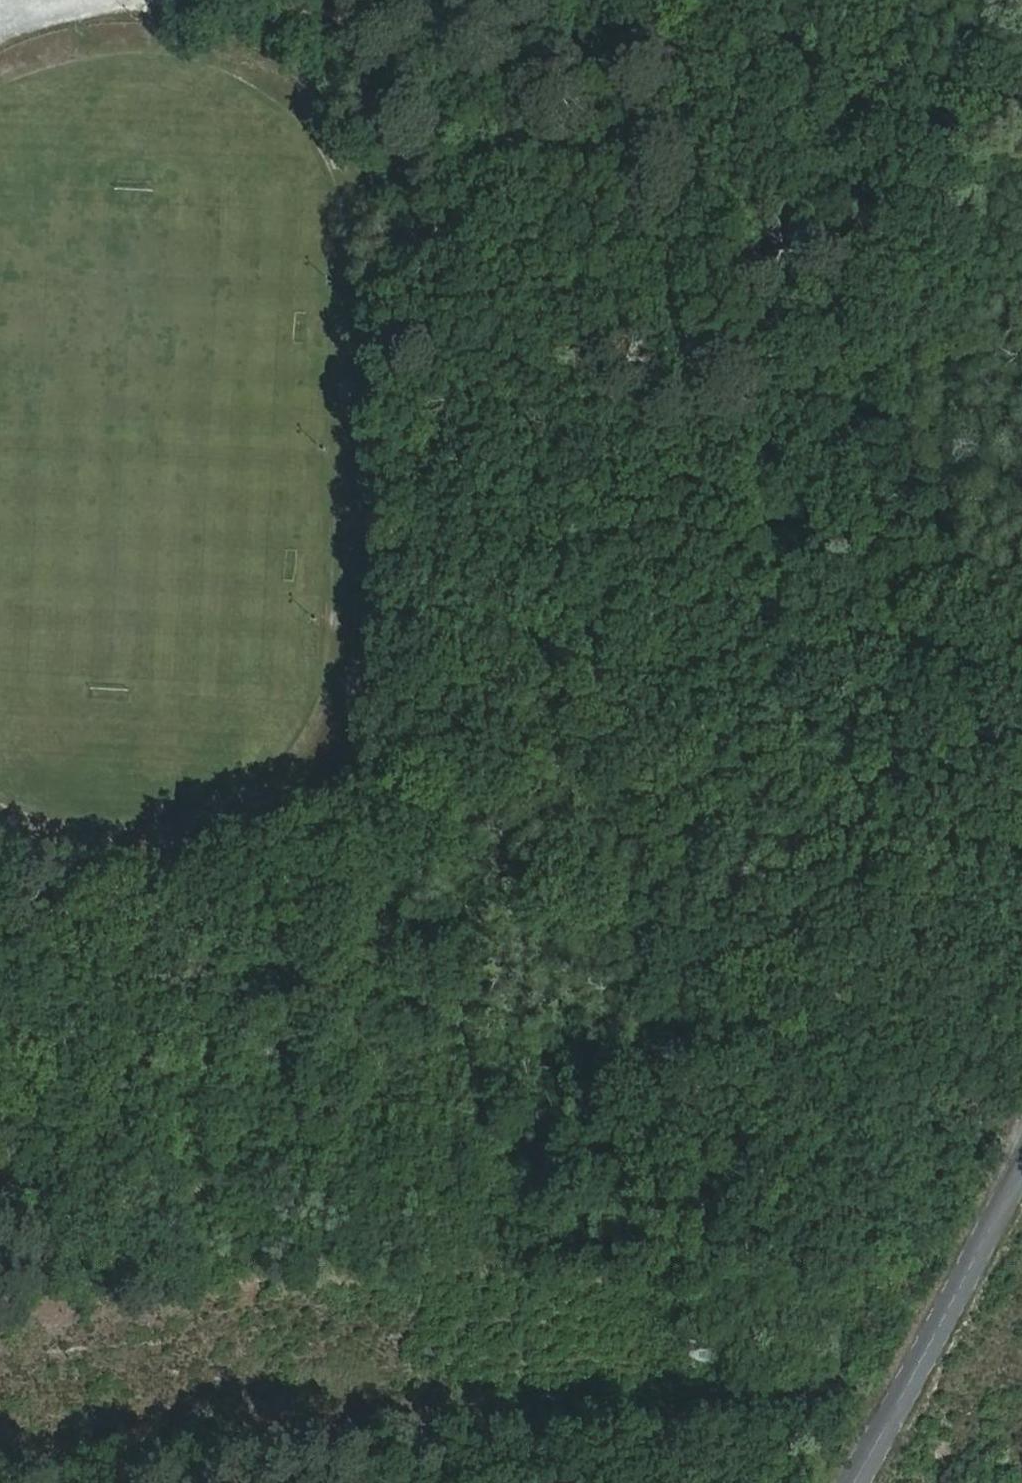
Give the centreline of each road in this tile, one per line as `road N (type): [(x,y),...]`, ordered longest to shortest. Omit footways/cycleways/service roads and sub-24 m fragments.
road 1 (residential): [(1021,1159),(848,1482)]
road 2 (track): [(469,260),(428,131),(372,0)]

